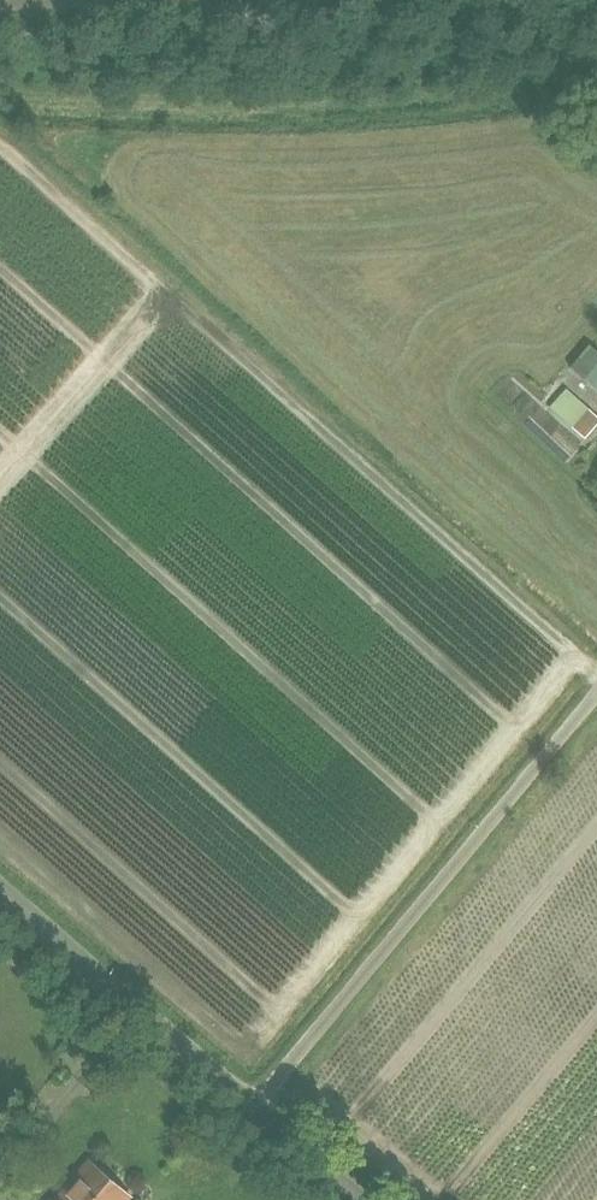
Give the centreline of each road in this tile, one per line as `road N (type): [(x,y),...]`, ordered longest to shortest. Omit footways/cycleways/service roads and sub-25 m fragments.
road 1 (unclassified): [(247,1109),(596,692)]
road 2 (unclassified): [(247,1109),(0,893)]
road 3 (unclassified): [(354,1199),(247,1109)]

